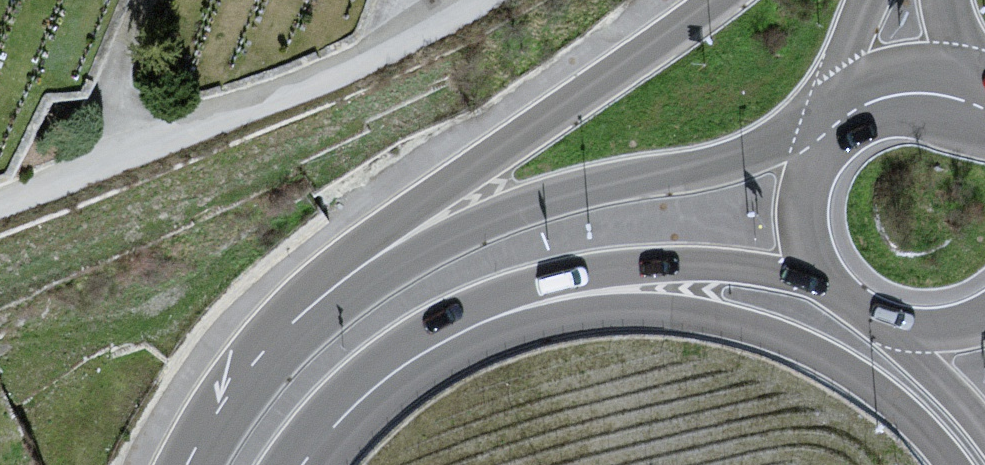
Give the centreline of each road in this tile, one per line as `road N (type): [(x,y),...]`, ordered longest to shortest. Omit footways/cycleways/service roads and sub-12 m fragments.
road 1 (secondary): [(288,463),(444,359),(505,335),(627,313),(728,324),(828,361),(906,414),(952,464)]
road 2 (secondary): [(288,463),(331,405),(380,360),(445,319),(532,284),(698,265),(828,277)]
road 3 (secondary): [(822,160),(519,217),(291,322)]
road 4 (tertiary): [(713,0),(415,209),(348,261),(291,322)]
road 5 (secondary): [(291,322),(249,376),(201,464)]
road 6 (secondary): [(984,105),(949,94),(894,98),(834,141)]
road 7 (tertiary): [(872,0),(850,56),(834,141)]
road 8 (secondary): [(895,328),(984,436)]
road 9 (secondary): [(822,160),(811,228),(828,277)]

